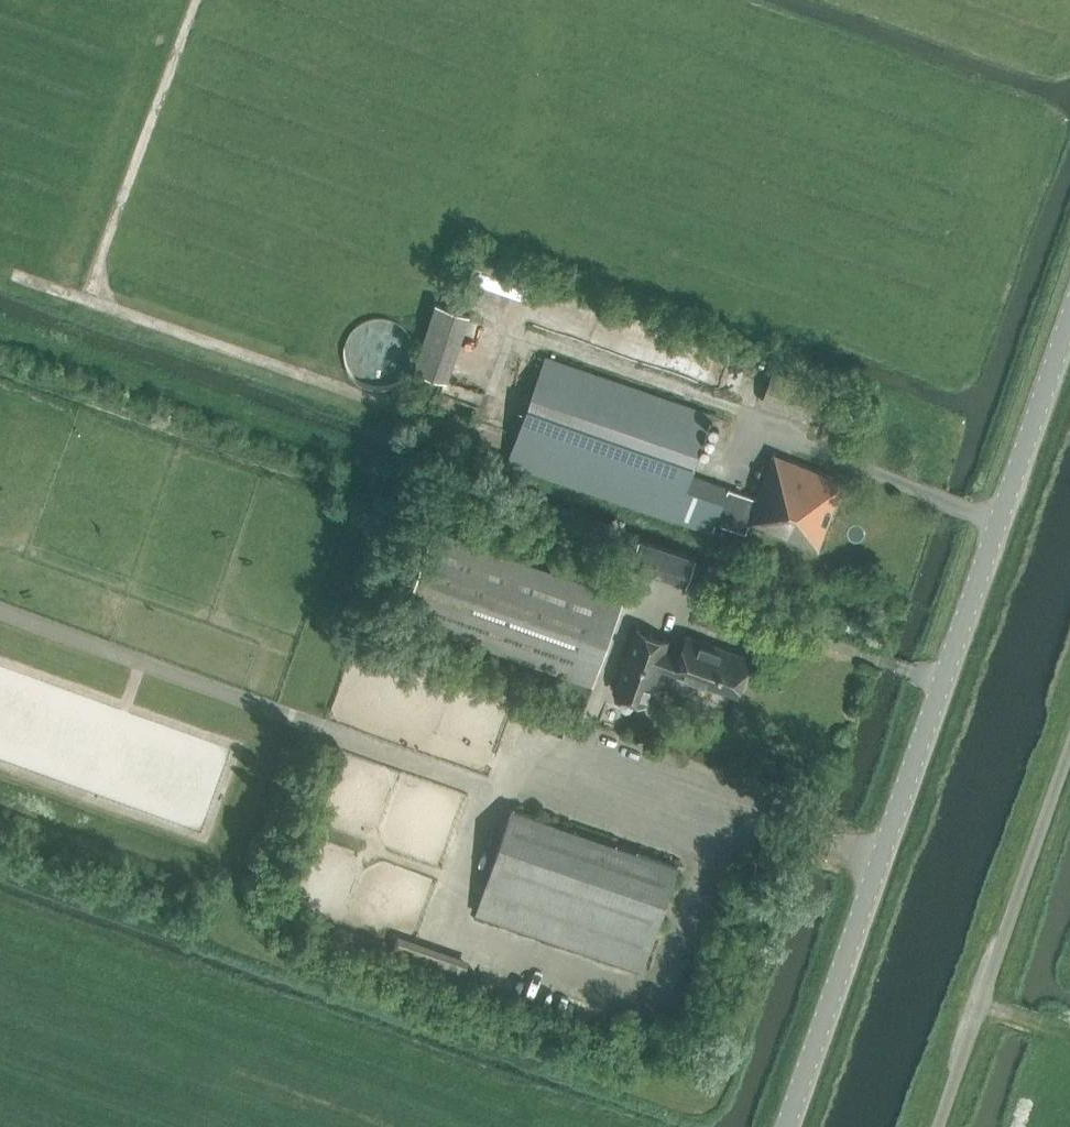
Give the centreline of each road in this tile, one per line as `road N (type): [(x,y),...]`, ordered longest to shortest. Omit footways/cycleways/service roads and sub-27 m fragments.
road 1 (tertiary): [(791,1126),(1069,318)]
road 2 (unclassified): [(939,1126),(1069,752)]

